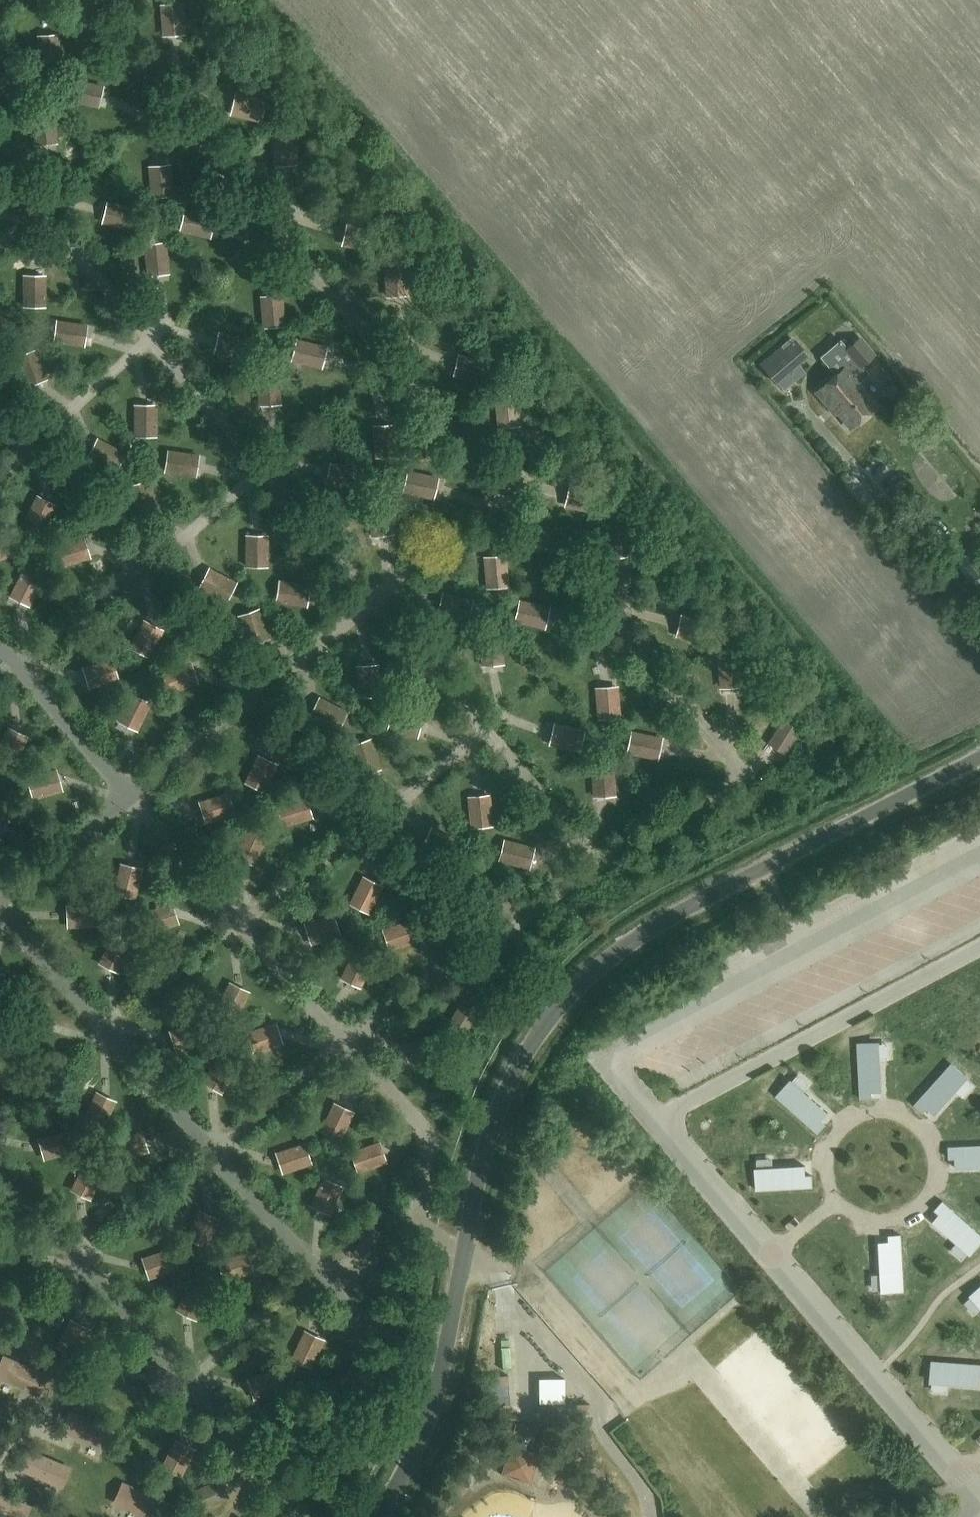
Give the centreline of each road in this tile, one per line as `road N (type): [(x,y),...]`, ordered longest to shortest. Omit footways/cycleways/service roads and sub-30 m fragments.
road 1 (unclassified): [(372,1516),(427,1416),(491,1157),(519,1076),(591,973),(728,886),(979,760)]

